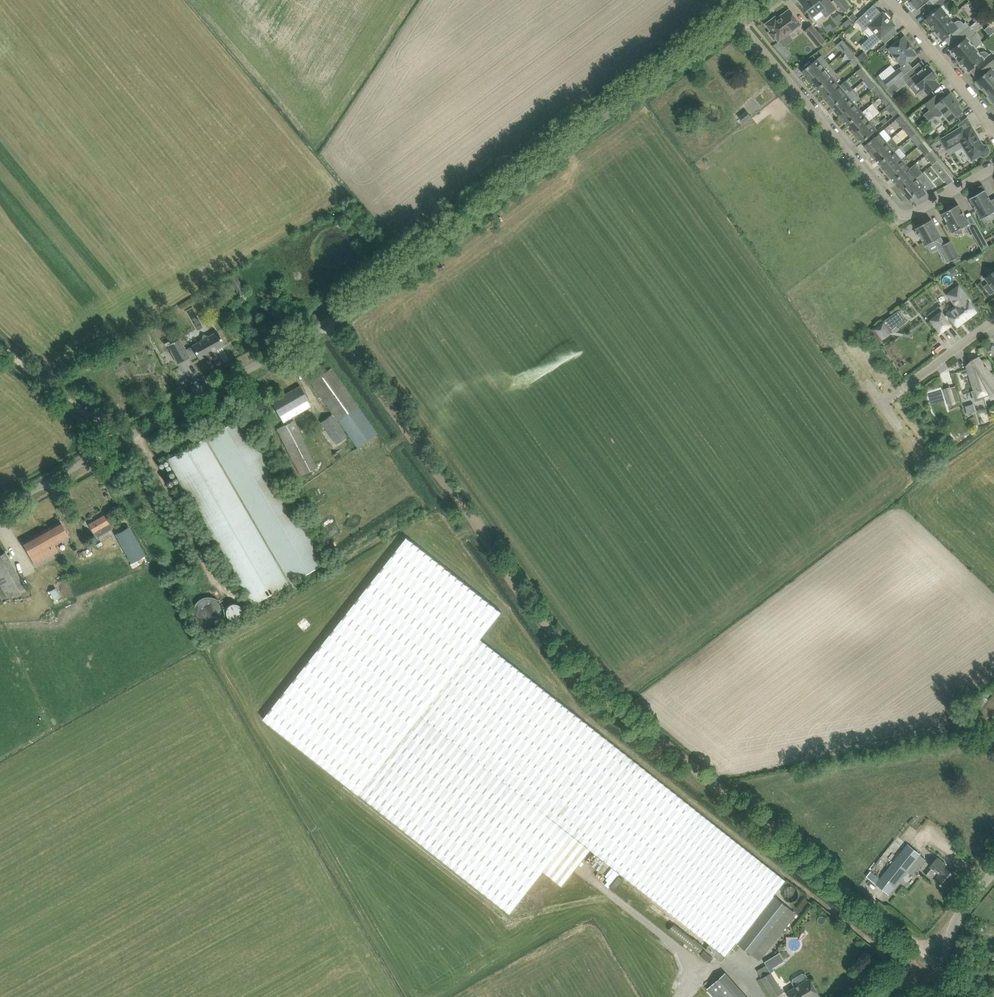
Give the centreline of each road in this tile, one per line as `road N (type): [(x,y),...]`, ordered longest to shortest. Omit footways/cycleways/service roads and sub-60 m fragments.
road 1 (track): [(947,981),(916,945),(603,698),(327,321)]
road 2 (unclassified): [(0,508),(327,321),(736,12)]
road 3 (residential): [(736,12),(895,212),(912,214),(993,168)]
road 4 (unclassified): [(993,133),(888,0)]
road 5 (track): [(124,438),(0,344)]
road 6 (residential): [(993,321),(883,405)]
road 7 (unclassified): [(947,981),(957,919),(993,871)]

